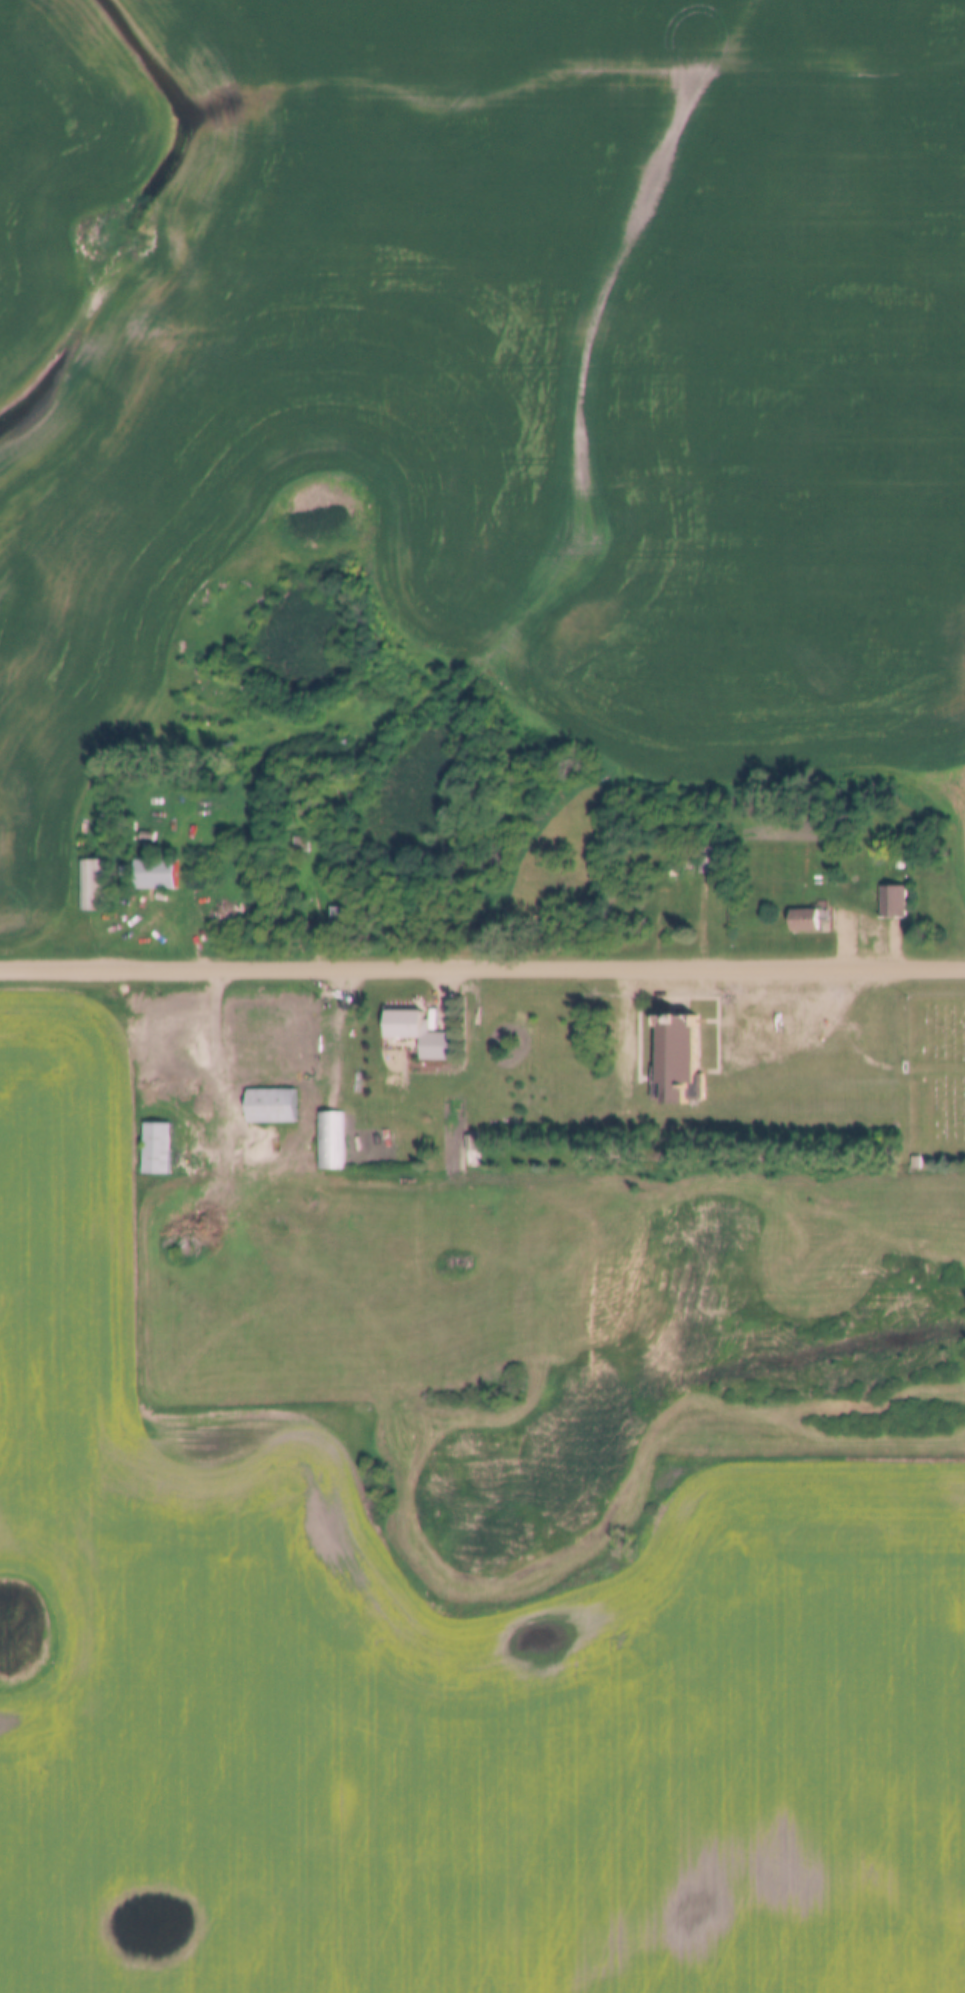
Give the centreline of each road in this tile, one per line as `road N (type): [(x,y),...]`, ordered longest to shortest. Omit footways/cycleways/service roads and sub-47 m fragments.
road 1 (residential): [(0,968),(964,963)]

